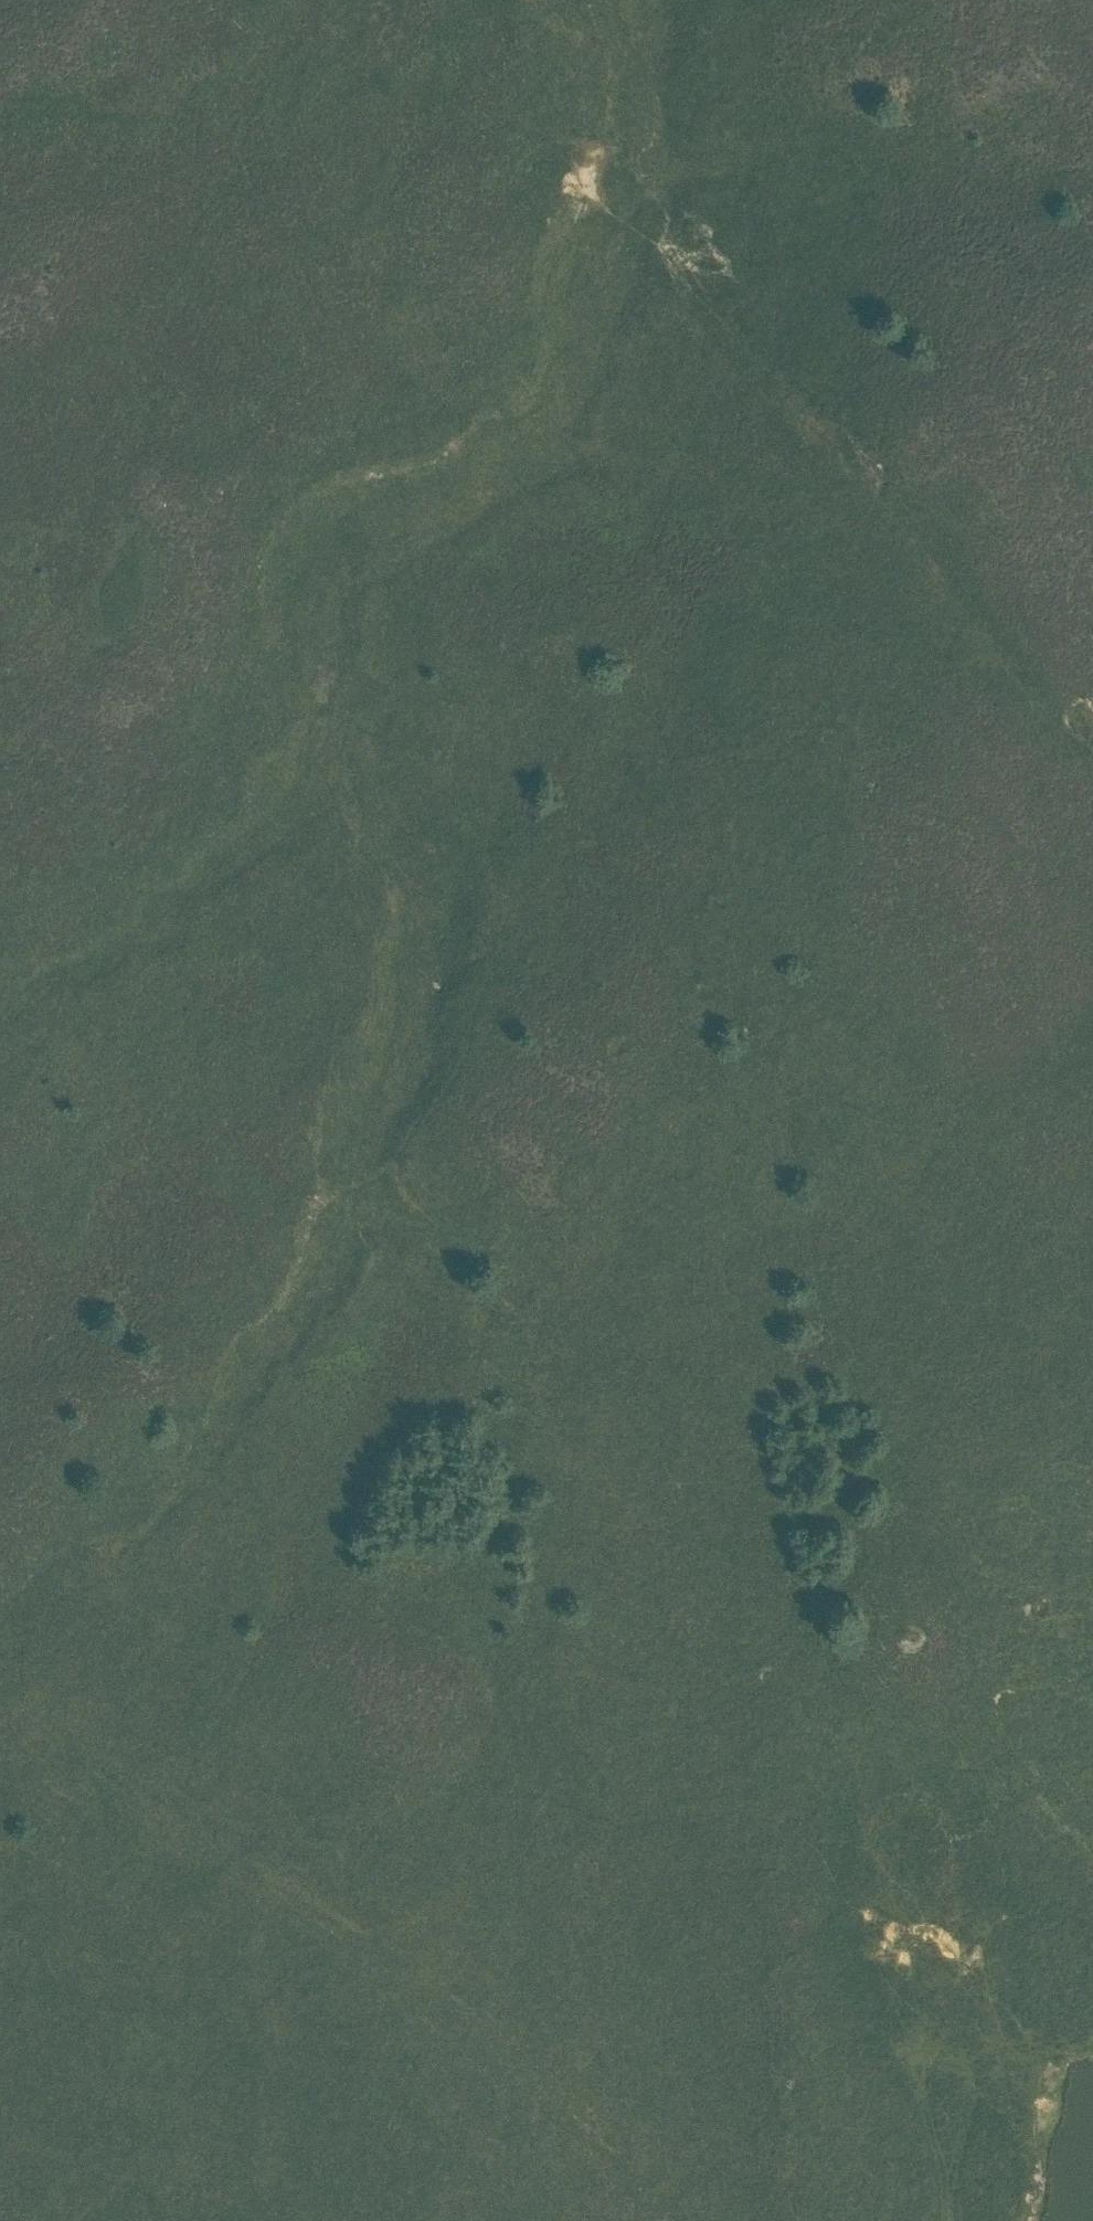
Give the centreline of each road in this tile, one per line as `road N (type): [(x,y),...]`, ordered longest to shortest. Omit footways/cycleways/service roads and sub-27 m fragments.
road 1 (track): [(947,2194),(920,2090),(934,2067),(949,2064),(969,2082),(965,2128)]

